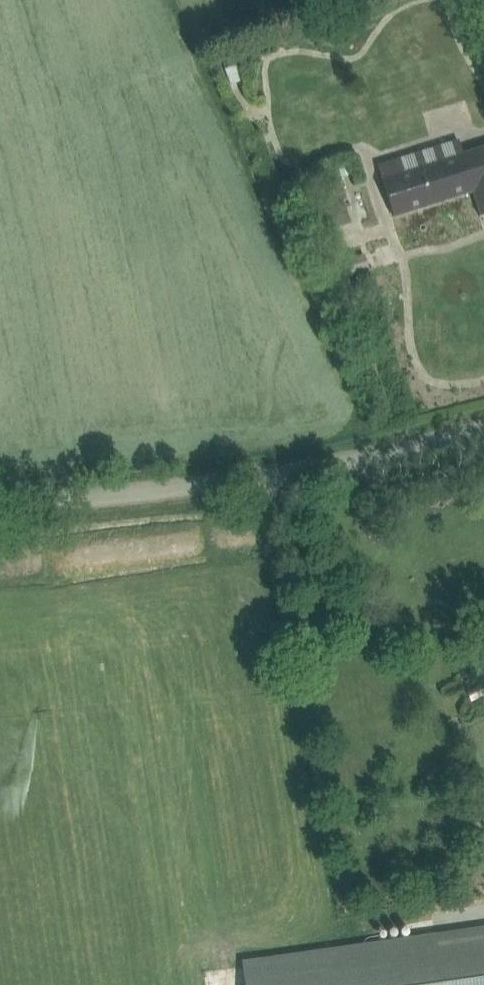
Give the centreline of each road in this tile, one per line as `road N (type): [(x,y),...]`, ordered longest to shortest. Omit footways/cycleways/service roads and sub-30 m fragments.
road 1 (unclassified): [(0,506),(249,479),(483,430)]

